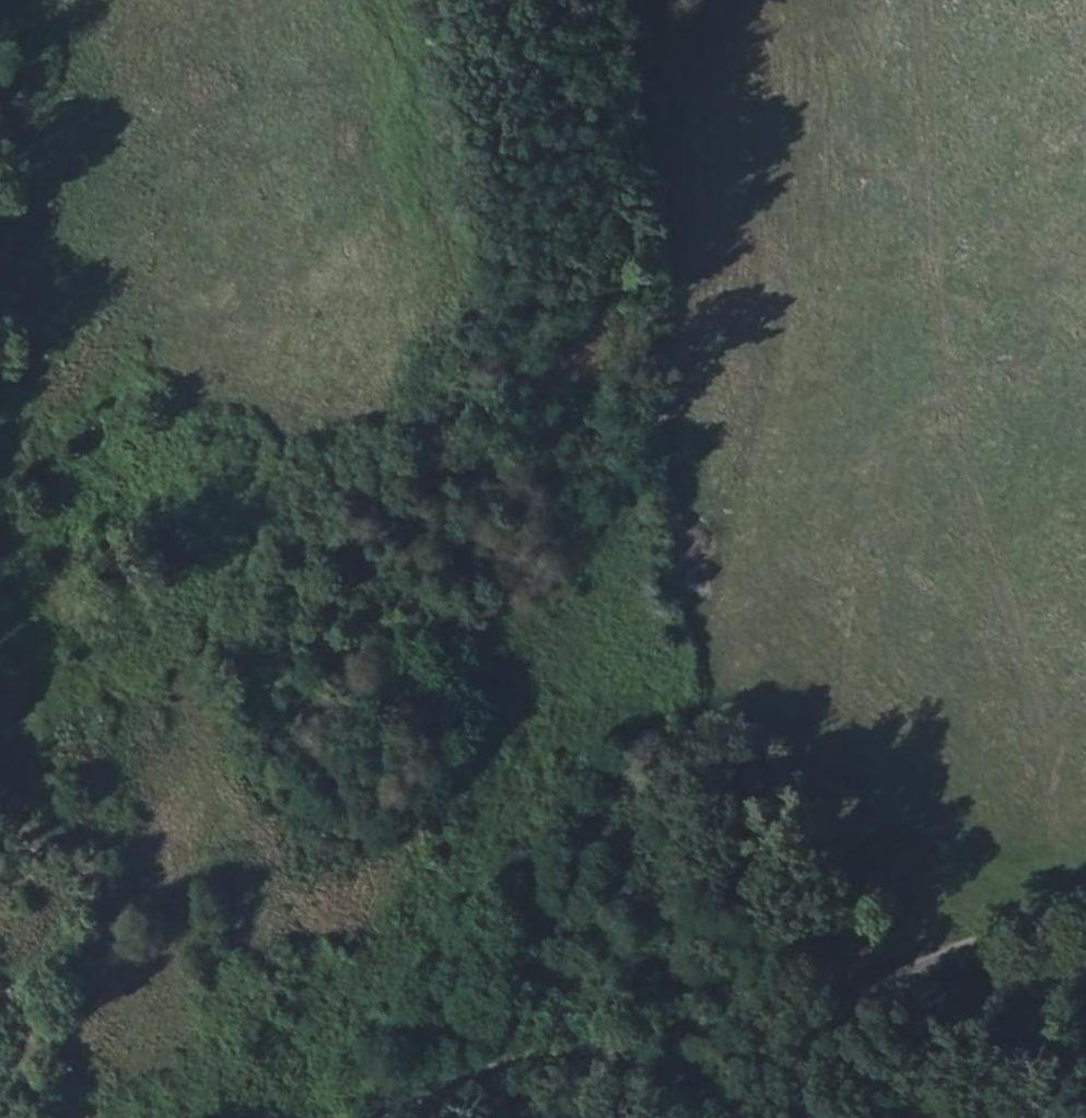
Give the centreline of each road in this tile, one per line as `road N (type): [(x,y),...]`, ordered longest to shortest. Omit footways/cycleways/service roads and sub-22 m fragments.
road 1 (unclassified): [(397,1117),(442,1092),(536,1059),(703,1061),(1085,946)]

